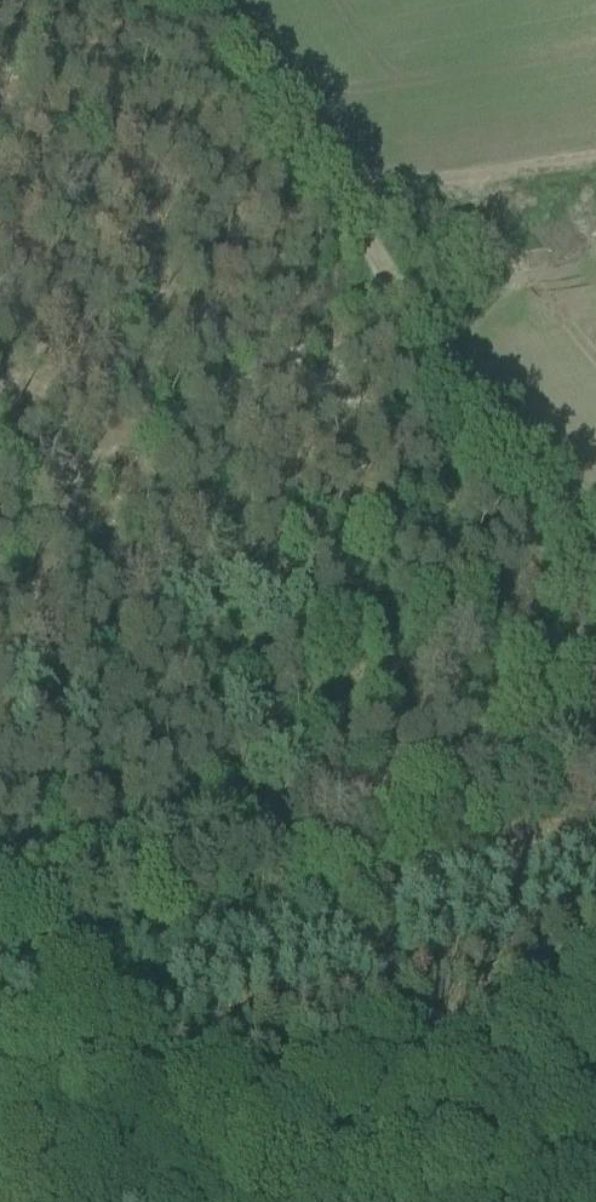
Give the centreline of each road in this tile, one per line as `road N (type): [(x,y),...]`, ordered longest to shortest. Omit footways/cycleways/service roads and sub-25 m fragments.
road 1 (track): [(350,887),(0,258)]
road 2 (track): [(595,592),(450,354),(210,0)]
road 3 (track): [(0,964),(350,887)]
road 4 (track): [(302,795),(0,859)]
road 5 (track): [(341,196),(595,158)]
road 6 (track): [(350,887),(595,833)]

